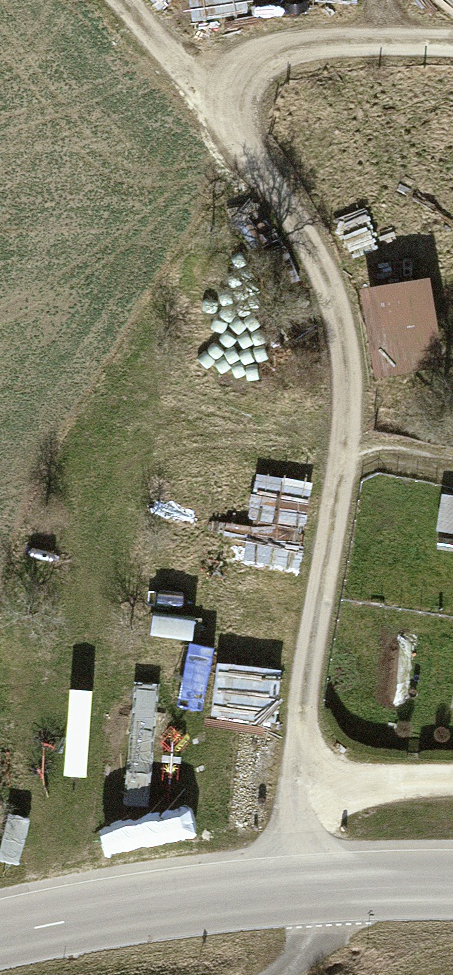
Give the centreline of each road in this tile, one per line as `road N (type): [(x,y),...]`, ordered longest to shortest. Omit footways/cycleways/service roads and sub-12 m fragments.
road 1 (track): [(287,888),(309,654),(345,445),(342,340),(326,280),(289,210),(120,0)]
road 2 (tertiary): [(452,880),(165,901),(0,934)]
road 3 (track): [(452,42),(287,47),(246,68),(219,114)]
road 4 (track): [(421,880),(279,974)]
road 5 (track): [(297,782),(452,779)]

